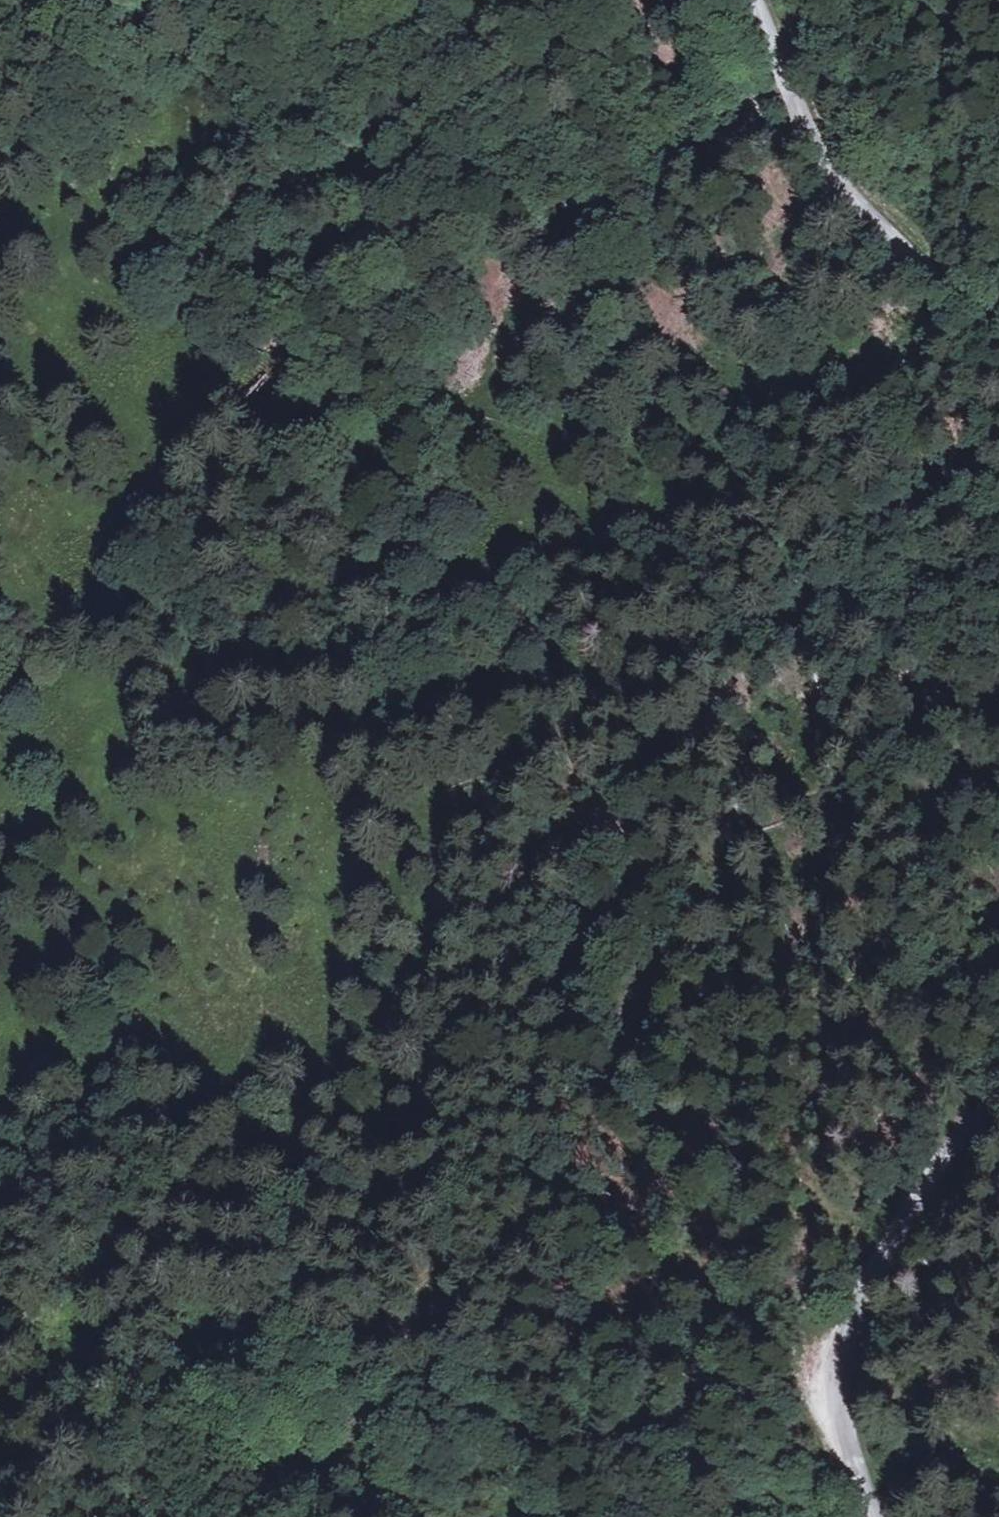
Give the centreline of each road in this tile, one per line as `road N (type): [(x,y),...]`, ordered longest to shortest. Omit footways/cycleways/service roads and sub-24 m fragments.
road 1 (tertiary): [(881,1516),(854,1443),(841,1331),(862,1271),(915,1177),(998,1075)]
road 2 (tertiary): [(998,299),(958,264),(795,73),(773,0)]

